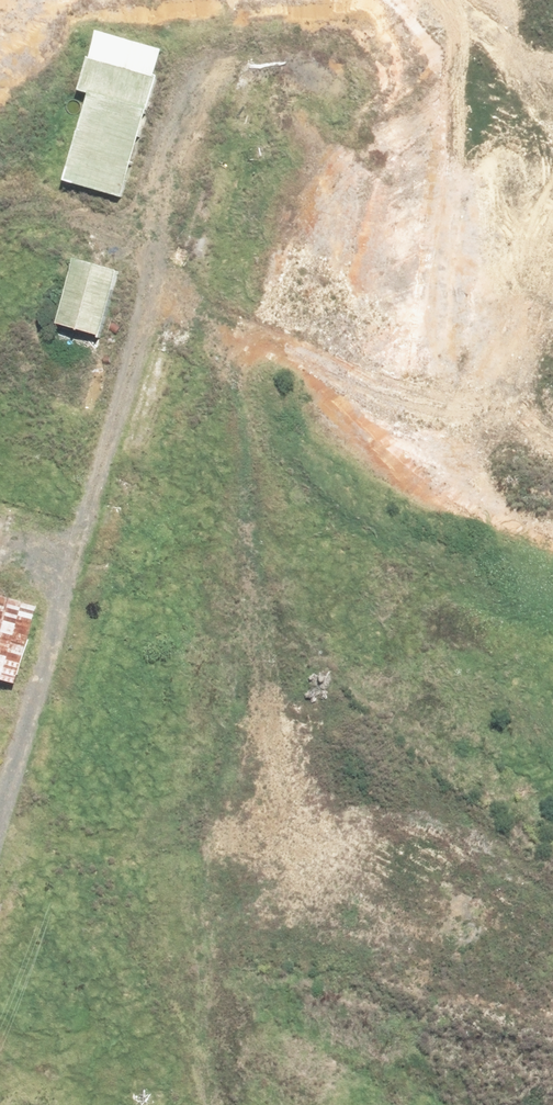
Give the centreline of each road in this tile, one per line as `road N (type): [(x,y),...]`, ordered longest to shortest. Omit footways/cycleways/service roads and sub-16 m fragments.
road 1 (unknown): [(67,1104),(60,1026),(67,926),(110,744),(287,206),(417,0)]
road 2 (track): [(0,806),(223,56)]
road 3 (unknown): [(287,206),(0,153)]
road 4 (unknown): [(287,206),(552,262)]

